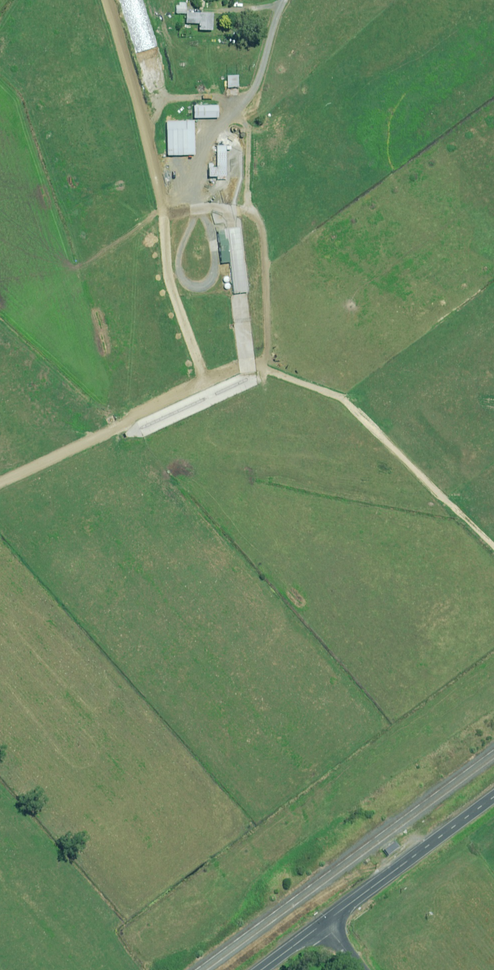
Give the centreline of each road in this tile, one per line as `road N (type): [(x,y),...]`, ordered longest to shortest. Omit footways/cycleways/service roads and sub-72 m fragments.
road 1 (track): [(493,542),(348,393),(281,368),(239,367),(0,482)]
road 2 (track): [(206,380),(106,0)]
road 3 (track): [(289,0),(268,73),(268,368)]
road 4 (tertiary): [(325,923),(493,797)]

